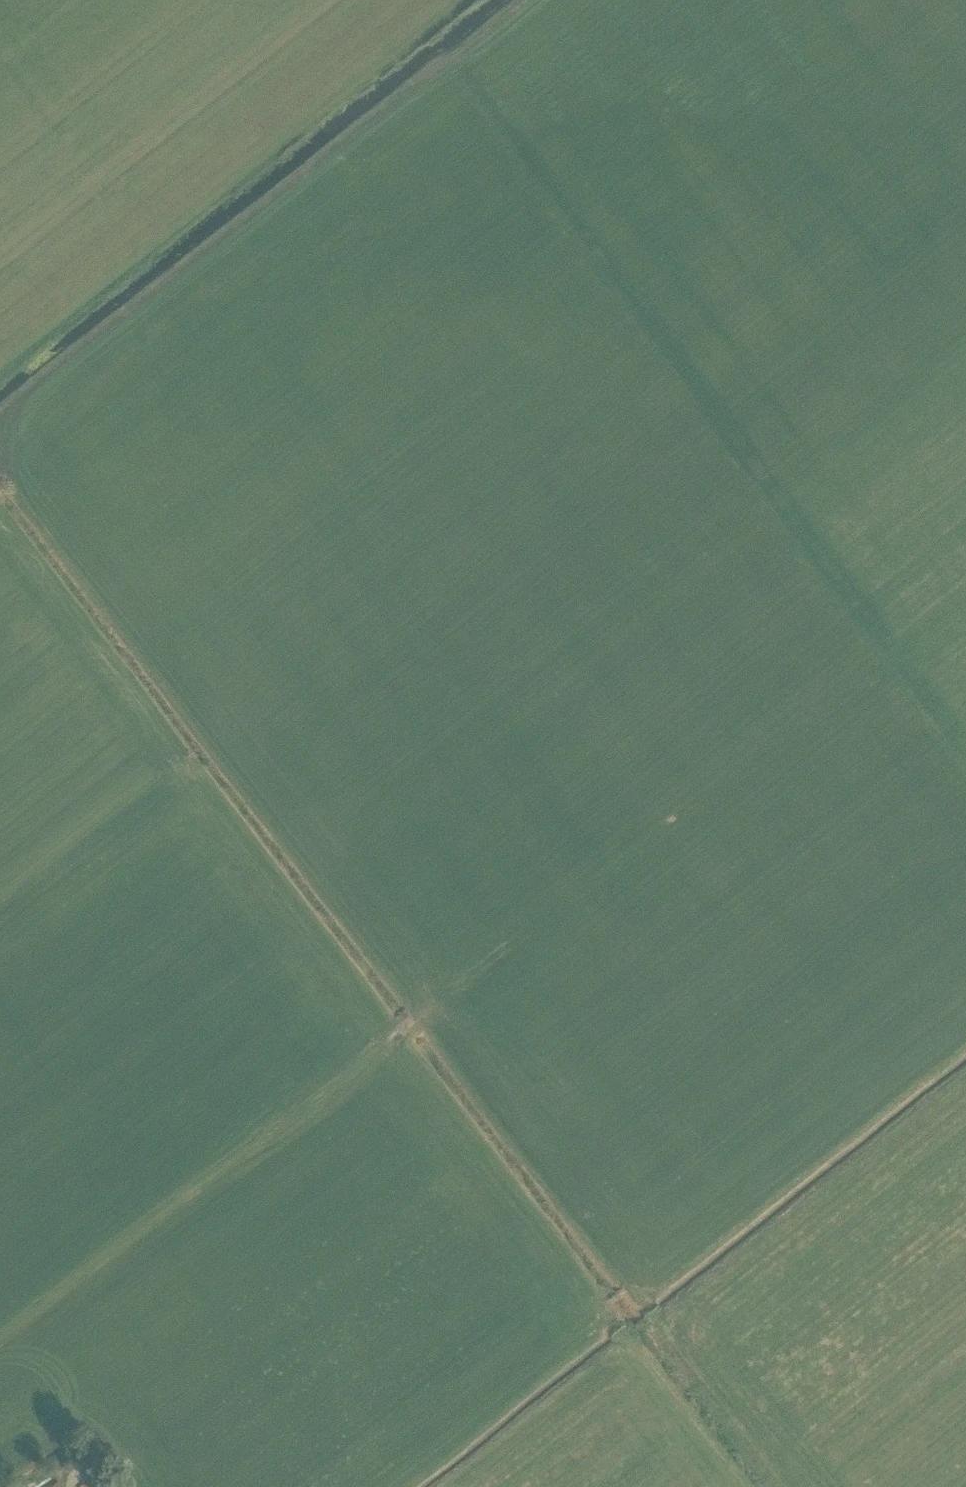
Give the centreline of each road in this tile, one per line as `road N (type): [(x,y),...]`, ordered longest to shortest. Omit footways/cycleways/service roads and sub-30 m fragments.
road 1 (track): [(0,1334),(411,1023)]

